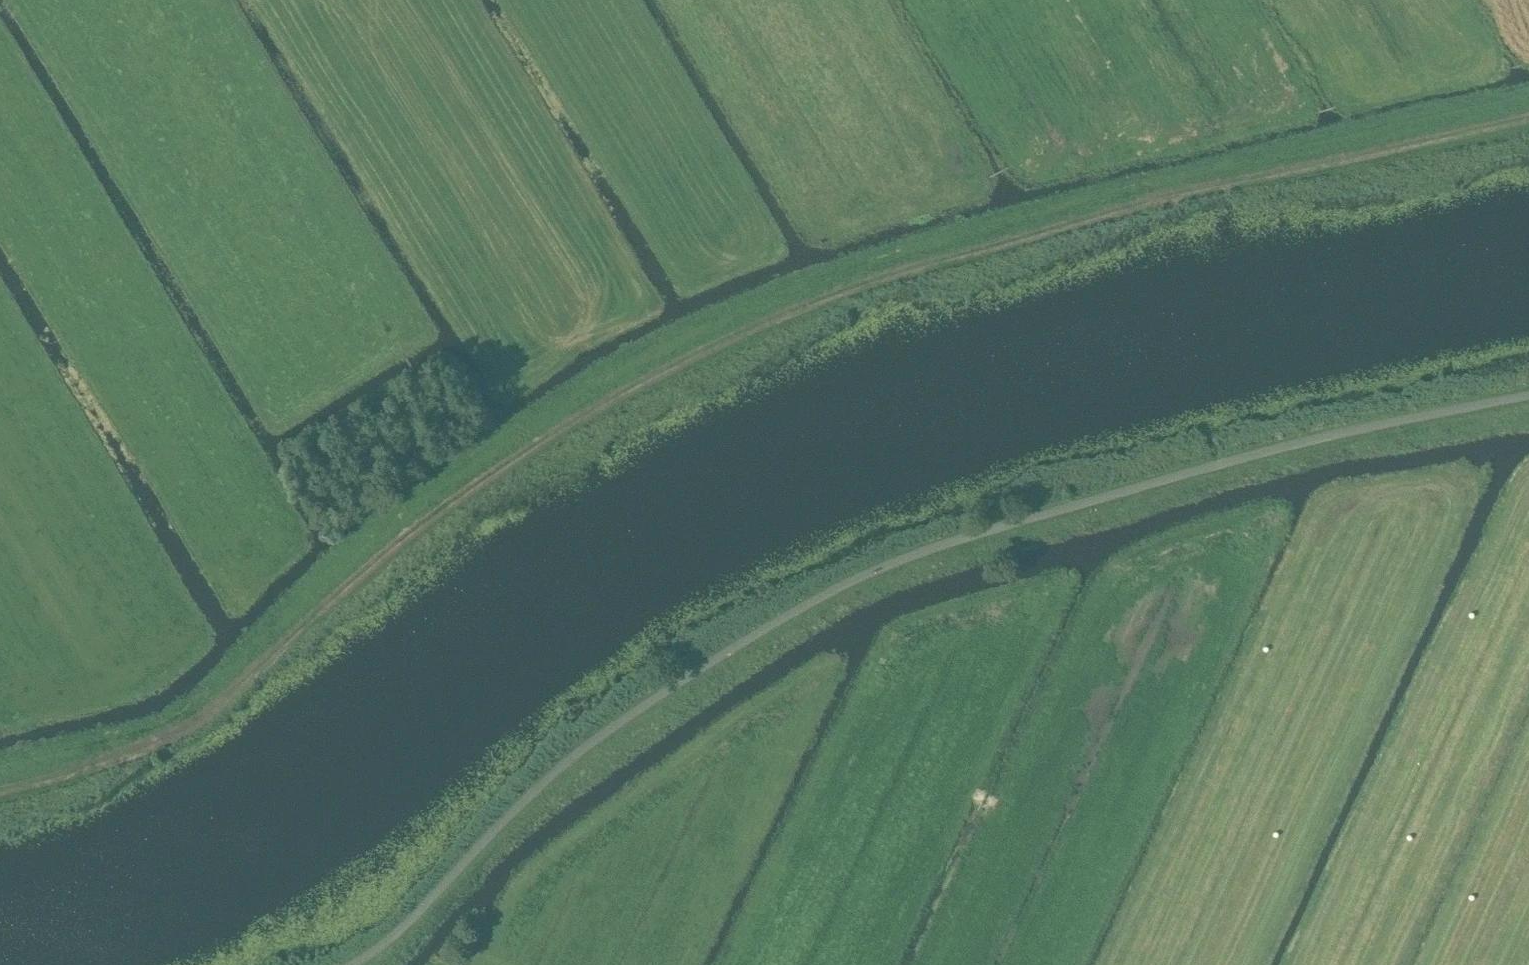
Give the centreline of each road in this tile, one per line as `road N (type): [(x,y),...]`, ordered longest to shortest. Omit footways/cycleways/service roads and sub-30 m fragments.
road 1 (track): [(1528,113),(1204,184),(748,322),(383,545),(195,721),(129,746),(0,776)]

